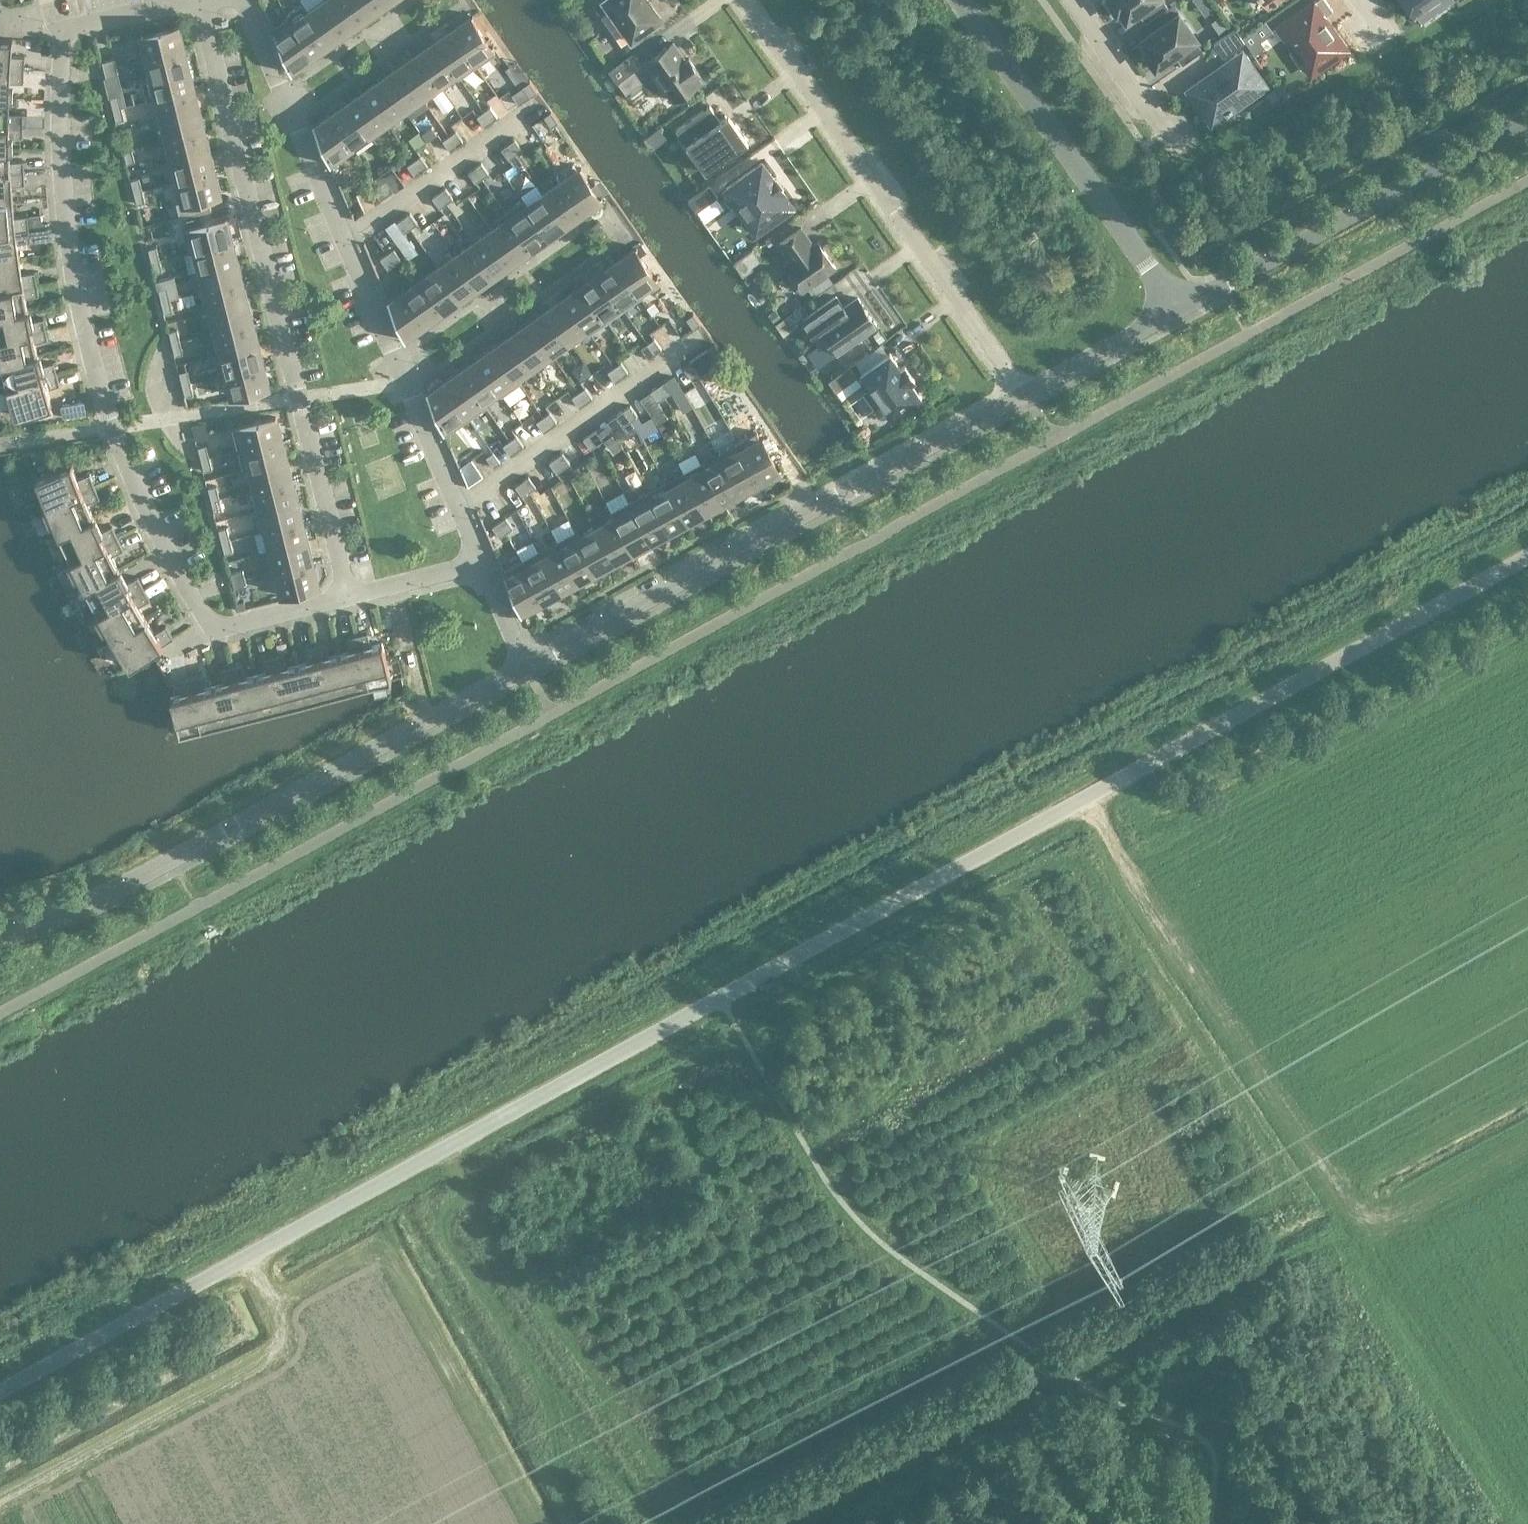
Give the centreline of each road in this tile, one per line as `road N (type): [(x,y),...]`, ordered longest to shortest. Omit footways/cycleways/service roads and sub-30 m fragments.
road 1 (tertiary): [(0,1396),(1527,564)]
road 2 (residential): [(188,0),(69,31),(63,47),(63,162),(83,320),(113,428),(205,615),(237,627),(347,598)]
road 3 (residential): [(347,598),(200,0)]
road 4 (residential): [(244,0),(483,562)]
road 5 (tertiary): [(0,932),(109,893),(527,665)]
road 6 (tertiary): [(527,665),(1024,394)]
road 7 (residential): [(745,0),(1024,394)]
road 8 (residential): [(1177,312),(1527,120)]
road 9 (tertiary): [(963,0),(1177,312)]
road 10 (tertiary): [(1024,394),(1177,312)]
road 11 (residential): [(1069,0),(1164,138)]
road 12 (residential): [(347,598),(483,562)]

